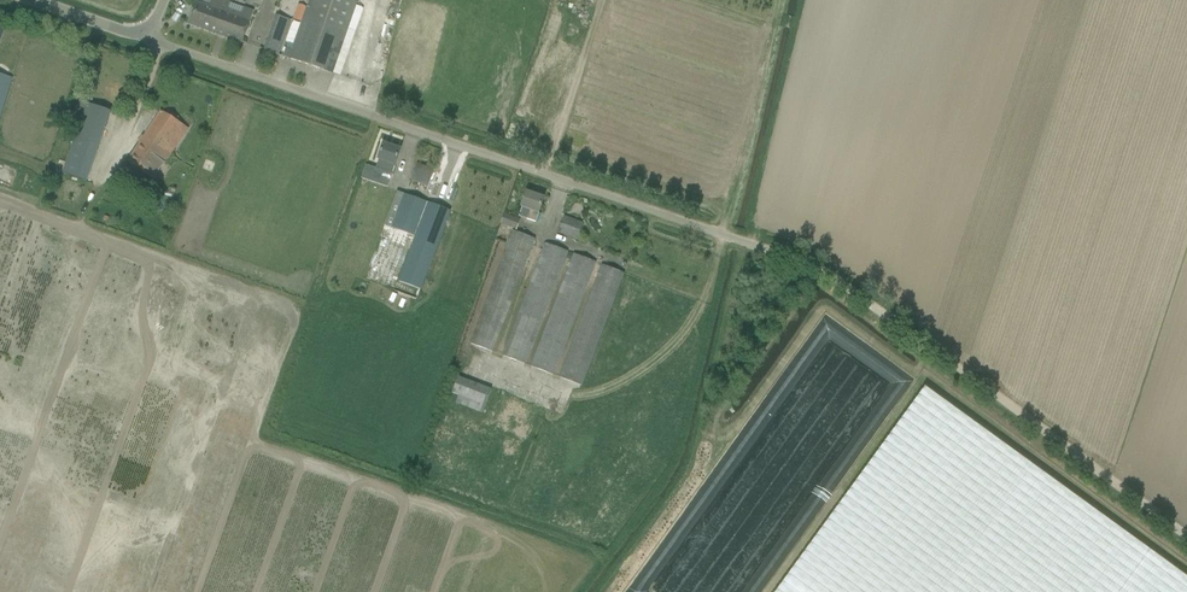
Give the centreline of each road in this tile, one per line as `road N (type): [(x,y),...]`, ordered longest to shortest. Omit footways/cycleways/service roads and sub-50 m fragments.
road 1 (unclassified): [(779,255),(151,39)]
road 2 (track): [(1186,539),(837,285),(779,255)]
road 3 (unclassified): [(151,39),(30,0)]

